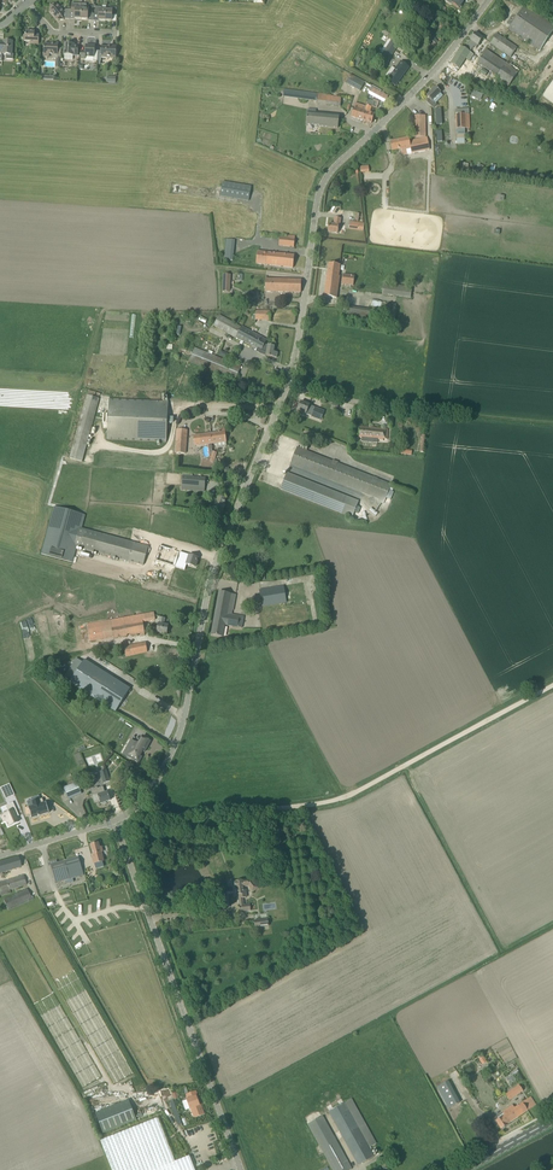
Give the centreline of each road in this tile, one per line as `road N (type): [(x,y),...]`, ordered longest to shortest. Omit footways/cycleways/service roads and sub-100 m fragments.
road 1 (unclassified): [(112,822),(137,804),(170,760),(210,573),(285,382)]
road 2 (track): [(137,804),(156,819),(189,820),(328,806),(552,686)]
road 3 (unclassified): [(285,382),(326,173),(438,69),(488,0)]
road 4 (unclassified): [(241,1169),(112,822)]
road 5 (track): [(552,422),(387,406)]

